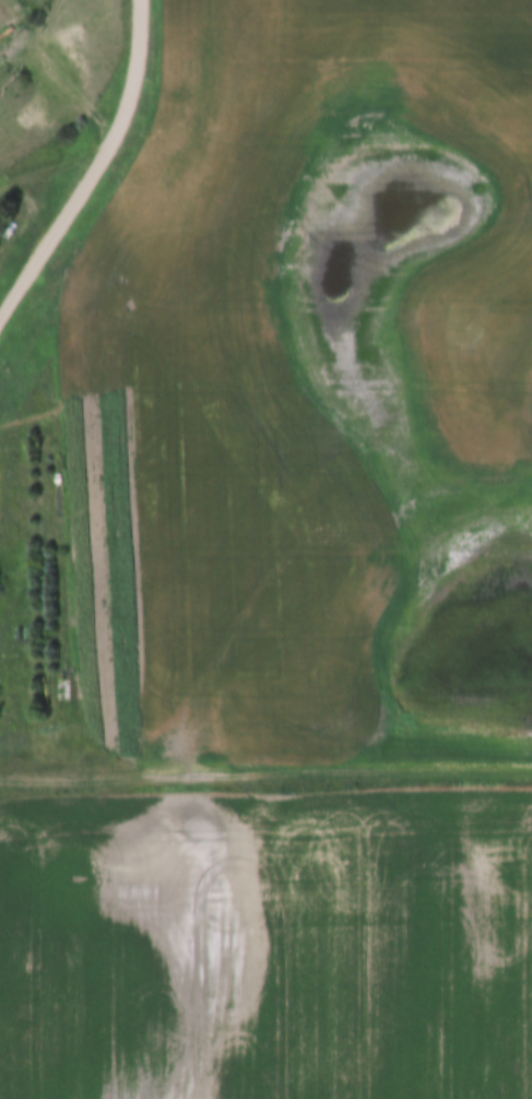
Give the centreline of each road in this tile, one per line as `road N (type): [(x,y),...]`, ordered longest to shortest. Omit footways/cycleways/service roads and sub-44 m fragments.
road 1 (track): [(531,766),(0,777)]
road 2 (track): [(0,13),(113,137)]

